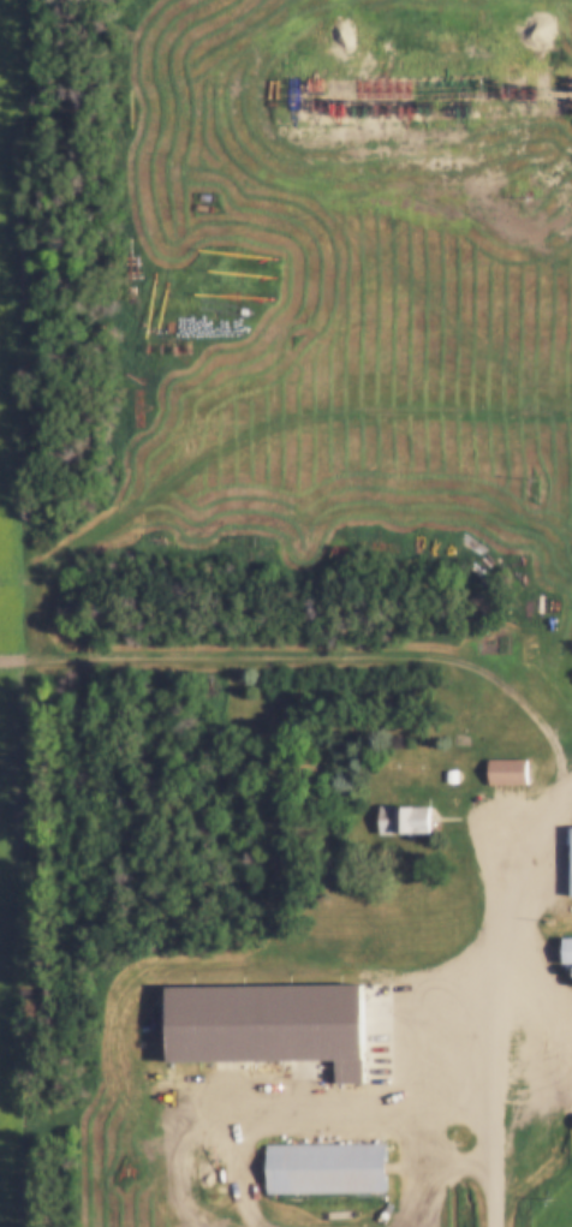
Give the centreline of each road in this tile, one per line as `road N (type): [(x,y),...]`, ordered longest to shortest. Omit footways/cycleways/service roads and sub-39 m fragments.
road 1 (track): [(0,667),(136,653),(460,656),(501,679),(559,734),(571,798)]

